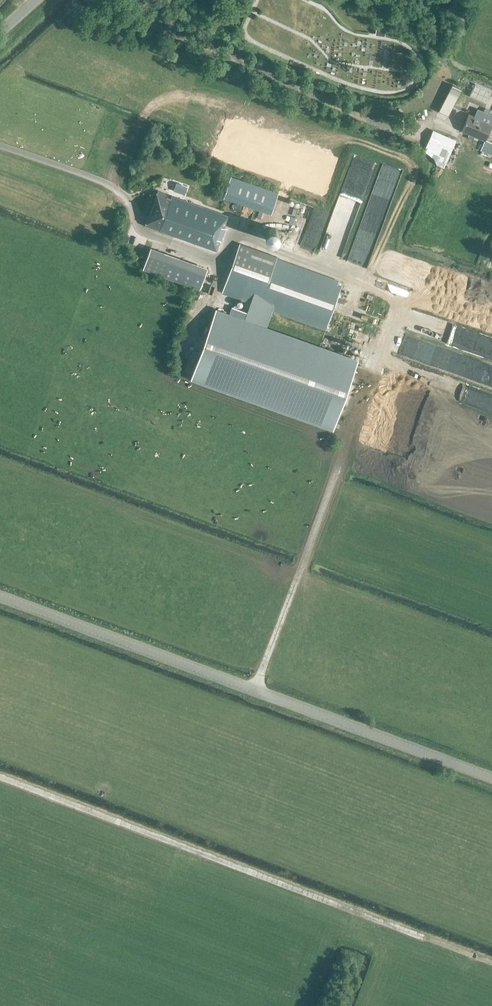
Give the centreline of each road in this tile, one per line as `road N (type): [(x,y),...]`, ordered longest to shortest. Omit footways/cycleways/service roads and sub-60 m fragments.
road 1 (tertiary): [(491,779),(0,598)]

